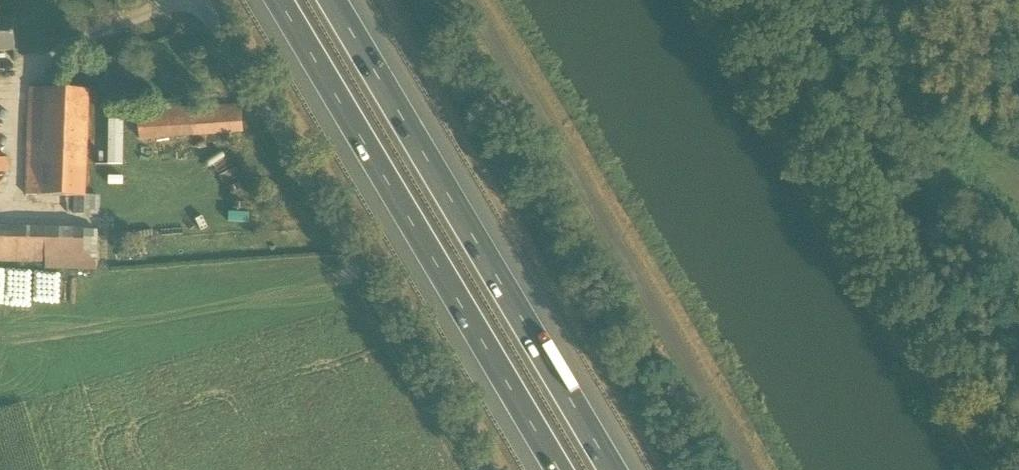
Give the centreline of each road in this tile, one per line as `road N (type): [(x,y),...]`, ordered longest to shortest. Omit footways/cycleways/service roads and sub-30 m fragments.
road 1 (unclassified): [(489,469),(202,0)]
road 2 (track): [(983,469),(700,0)]
road 3 (motorway): [(617,469),(335,0)]
road 4 (unclassified): [(769,469),(489,0)]
road 5 (motorway): [(278,0),(555,469)]

